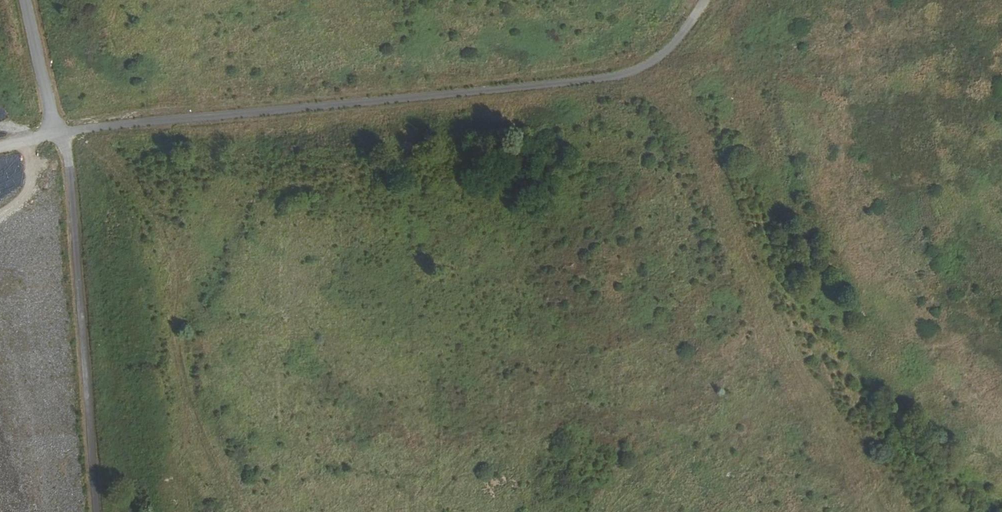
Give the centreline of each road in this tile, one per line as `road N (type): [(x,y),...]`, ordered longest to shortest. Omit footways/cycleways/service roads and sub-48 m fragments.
road 1 (track): [(623,77),(458,106),(169,120),(0,144)]
road 2 (track): [(908,511),(810,381),(744,256),(702,124),(676,91),(623,77)]

